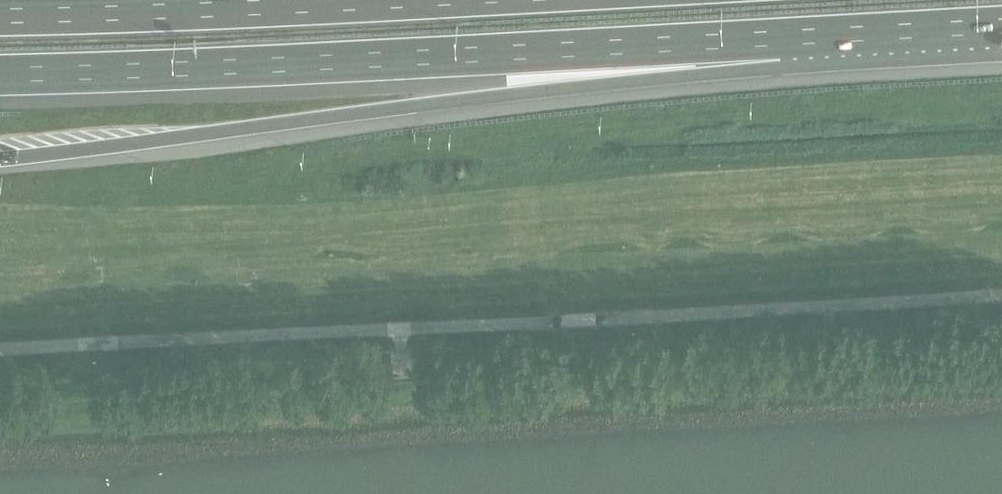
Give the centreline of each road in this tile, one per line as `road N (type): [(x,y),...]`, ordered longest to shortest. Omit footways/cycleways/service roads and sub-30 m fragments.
road 1 (motorway): [(0,159),(508,93),(780,39)]
road 2 (motorway): [(0,76),(780,39)]
road 3 (motorway): [(388,0),(0,19)]
road 4 (motorway): [(780,39),(1001,27)]

